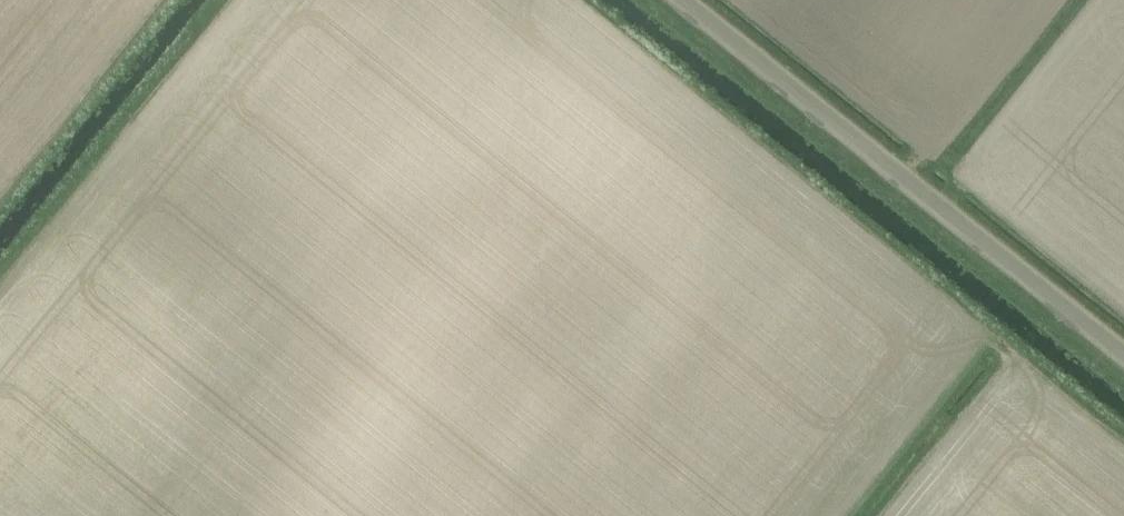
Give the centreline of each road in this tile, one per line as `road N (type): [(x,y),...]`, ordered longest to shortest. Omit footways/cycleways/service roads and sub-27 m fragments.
road 1 (unclassified): [(1123,373),(674,0)]

